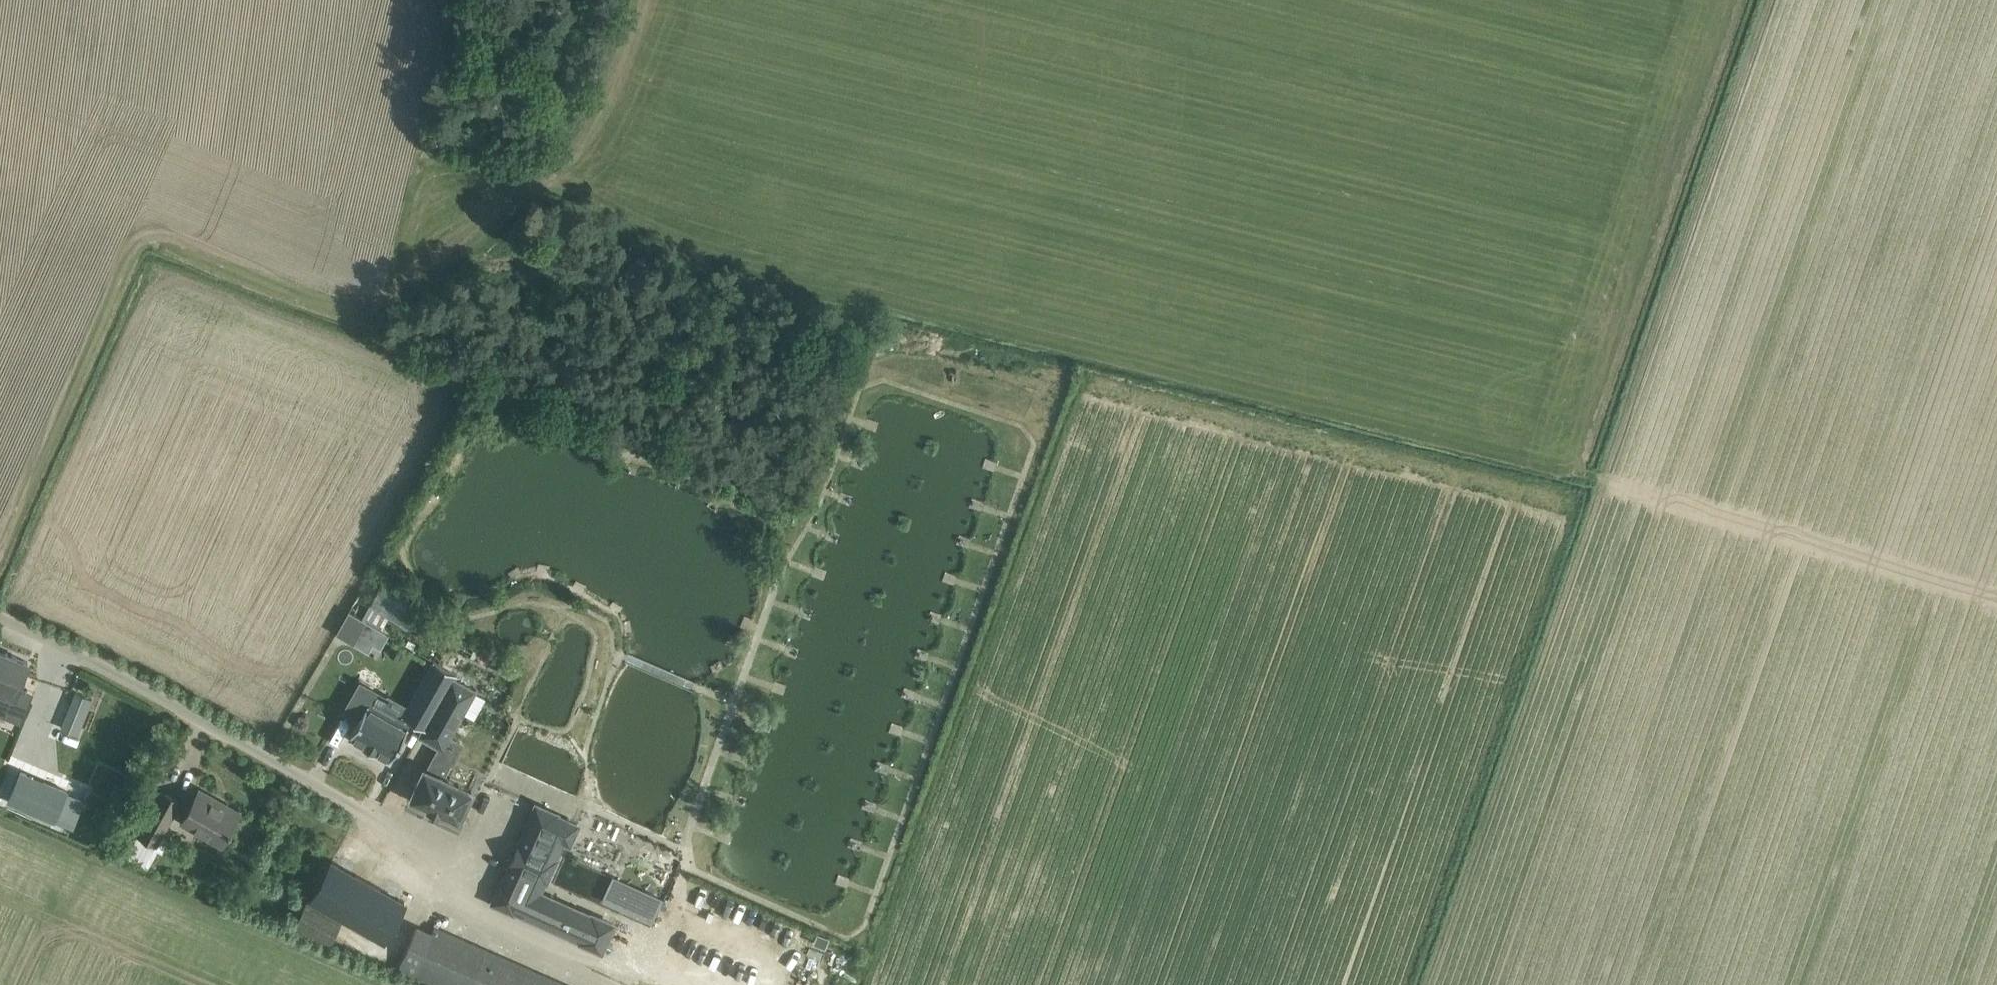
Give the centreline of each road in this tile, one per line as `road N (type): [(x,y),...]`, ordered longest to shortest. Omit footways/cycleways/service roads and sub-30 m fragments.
road 1 (residential): [(0,616),(352,805)]

